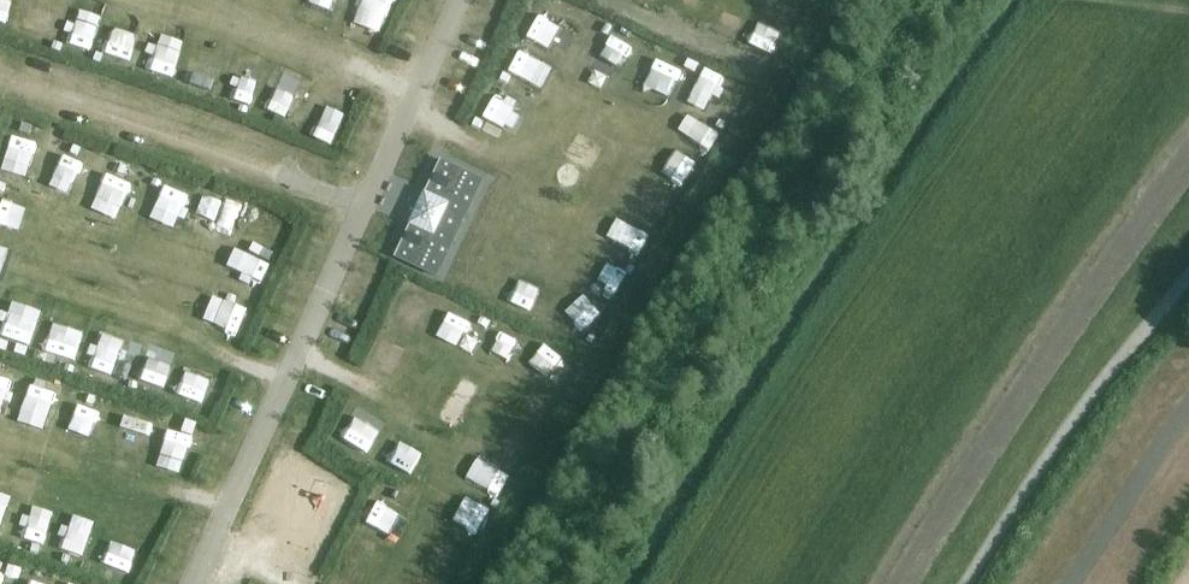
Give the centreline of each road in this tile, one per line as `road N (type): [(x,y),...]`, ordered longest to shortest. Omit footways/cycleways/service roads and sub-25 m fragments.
road 1 (unclassified): [(897,583),(951,486),(1188,154)]

